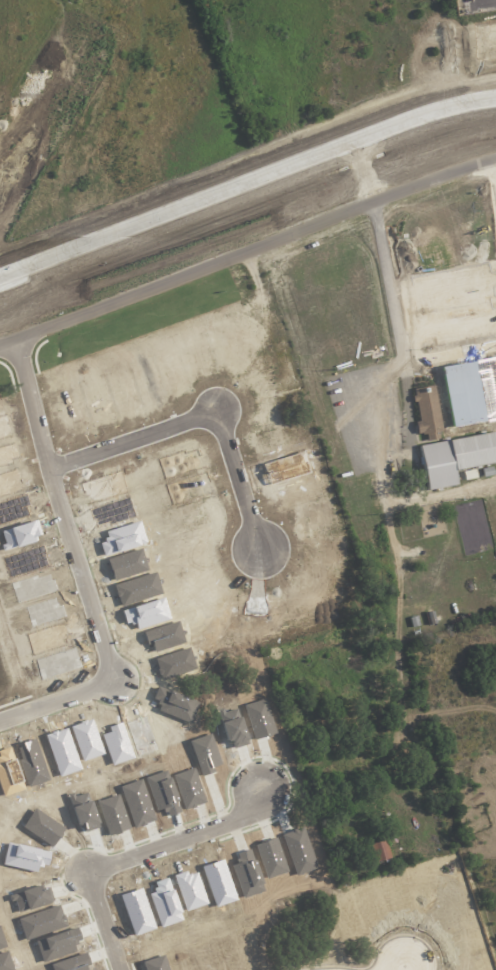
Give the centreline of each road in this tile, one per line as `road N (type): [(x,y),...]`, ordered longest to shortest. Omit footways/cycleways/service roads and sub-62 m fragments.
road 1 (tertiary): [(495,97),(430,112),(0,281)]
road 2 (tertiary): [(0,333),(491,149)]
road 3 (track): [(374,469),(400,594),(404,714),(495,960)]
road 4 (residential): [(0,721),(113,678),(11,329)]
road 5 (residential): [(48,471),(220,410),(260,545)]
road 6 (residential): [(117,969),(83,873),(254,816),(264,787)]

